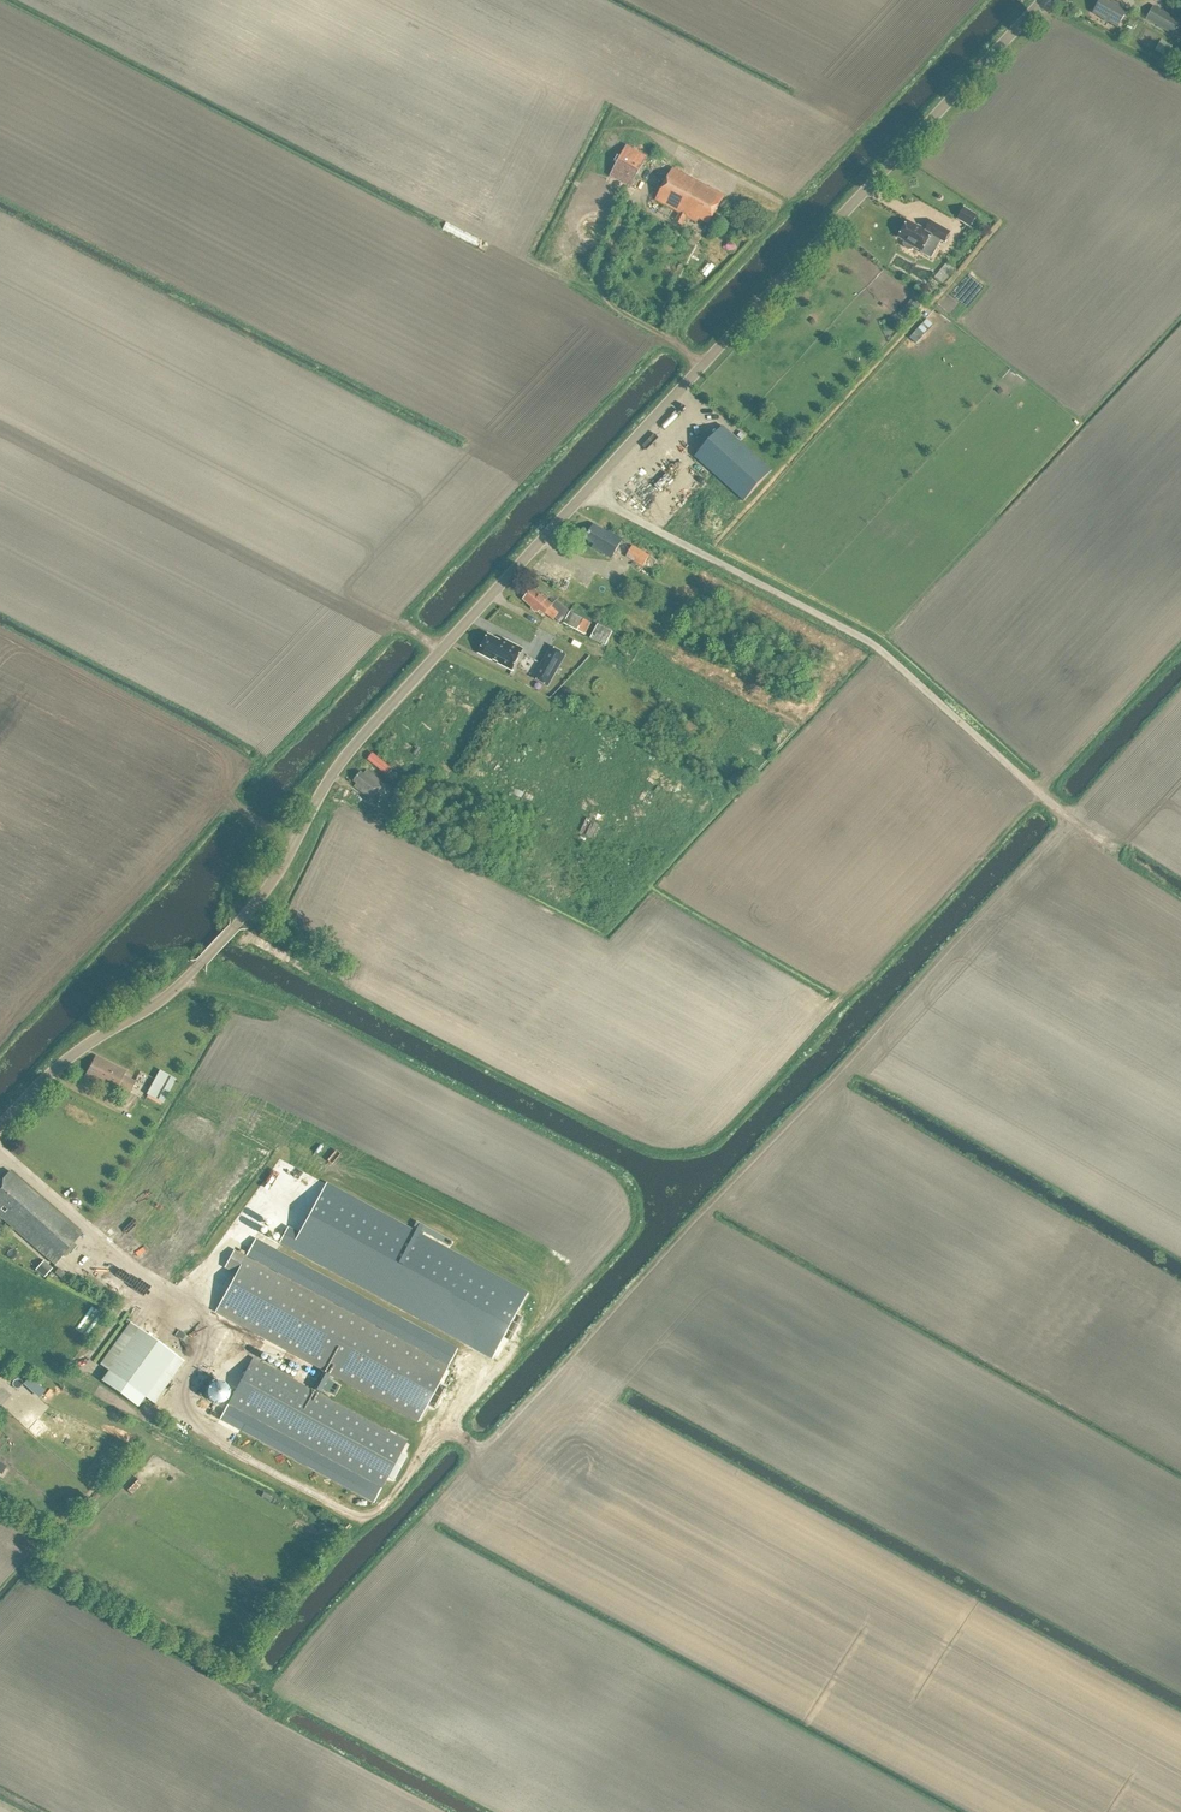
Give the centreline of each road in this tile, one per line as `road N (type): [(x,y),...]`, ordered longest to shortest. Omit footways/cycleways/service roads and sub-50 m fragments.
road 1 (unclassified): [(0,1126),(45,1079),(160,999),(244,918),(346,760),(1044,0)]
road 2 (track): [(585,494),(874,647),(1101,843)]

